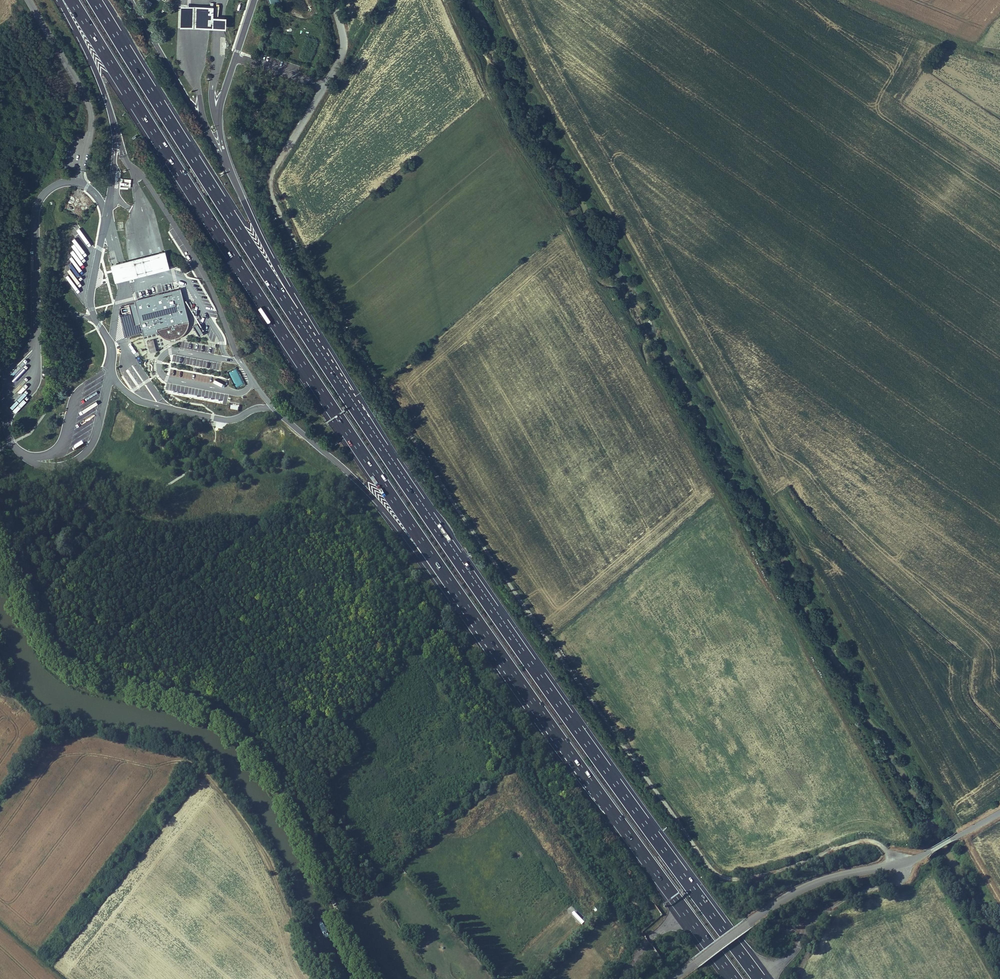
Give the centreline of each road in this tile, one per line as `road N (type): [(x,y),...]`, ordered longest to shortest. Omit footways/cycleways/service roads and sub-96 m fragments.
road 1 (track): [(963,832),(494,0)]
road 2 (motorway): [(760,978),(294,317)]
road 3 (motorway): [(72,0),(441,569)]
road 4 (motorway): [(441,569),(735,978)]
road 5 (motorway): [(294,317),(96,0)]
road 6 (tertiary): [(753,922),(807,889),(923,856),(999,812)]
road 7 (motorway): [(274,407),(441,569)]
road 8 (unclassified): [(333,0),(343,39),(339,57),(272,175)]
road 9 (motorway): [(294,317),(290,291),(227,163)]
road 10 (motorway): [(60,0),(95,68),(118,139)]

